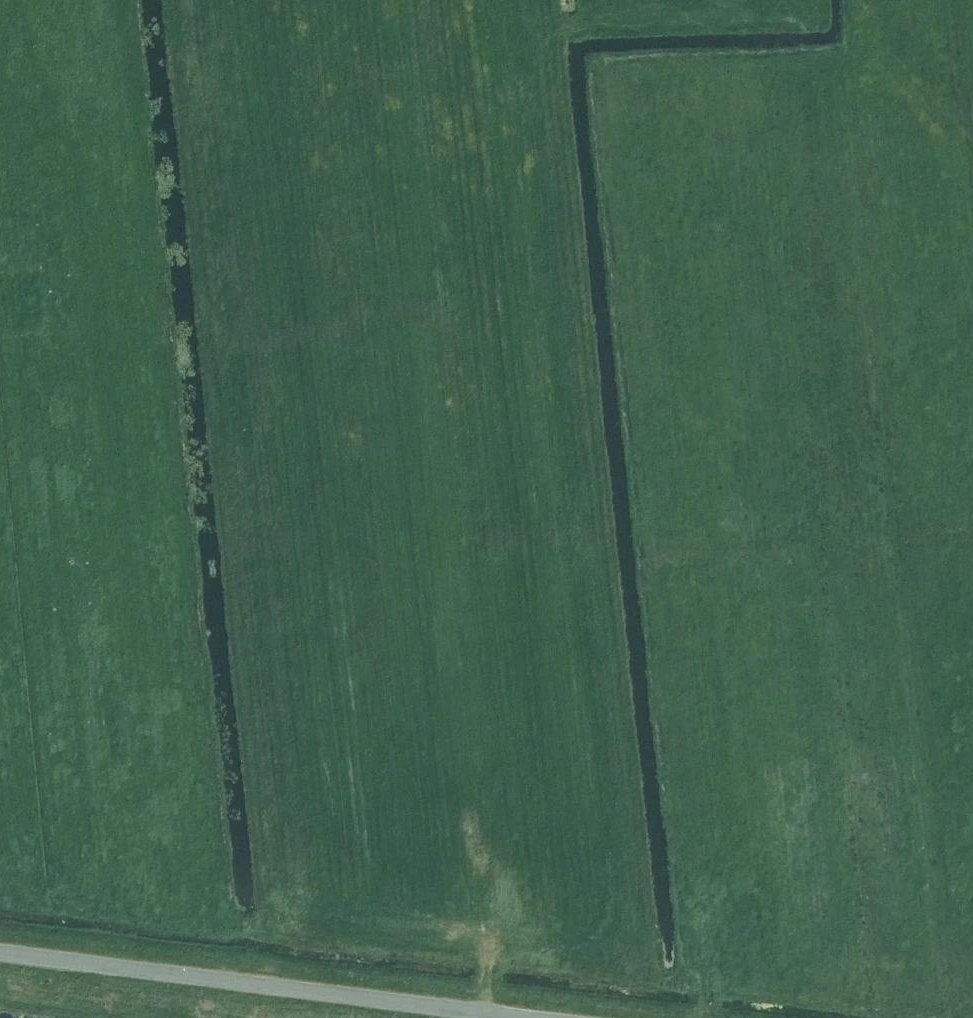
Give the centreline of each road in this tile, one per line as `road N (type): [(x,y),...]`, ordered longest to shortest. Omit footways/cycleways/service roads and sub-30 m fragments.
road 1 (unclassified): [(0,959),(478,1017)]

